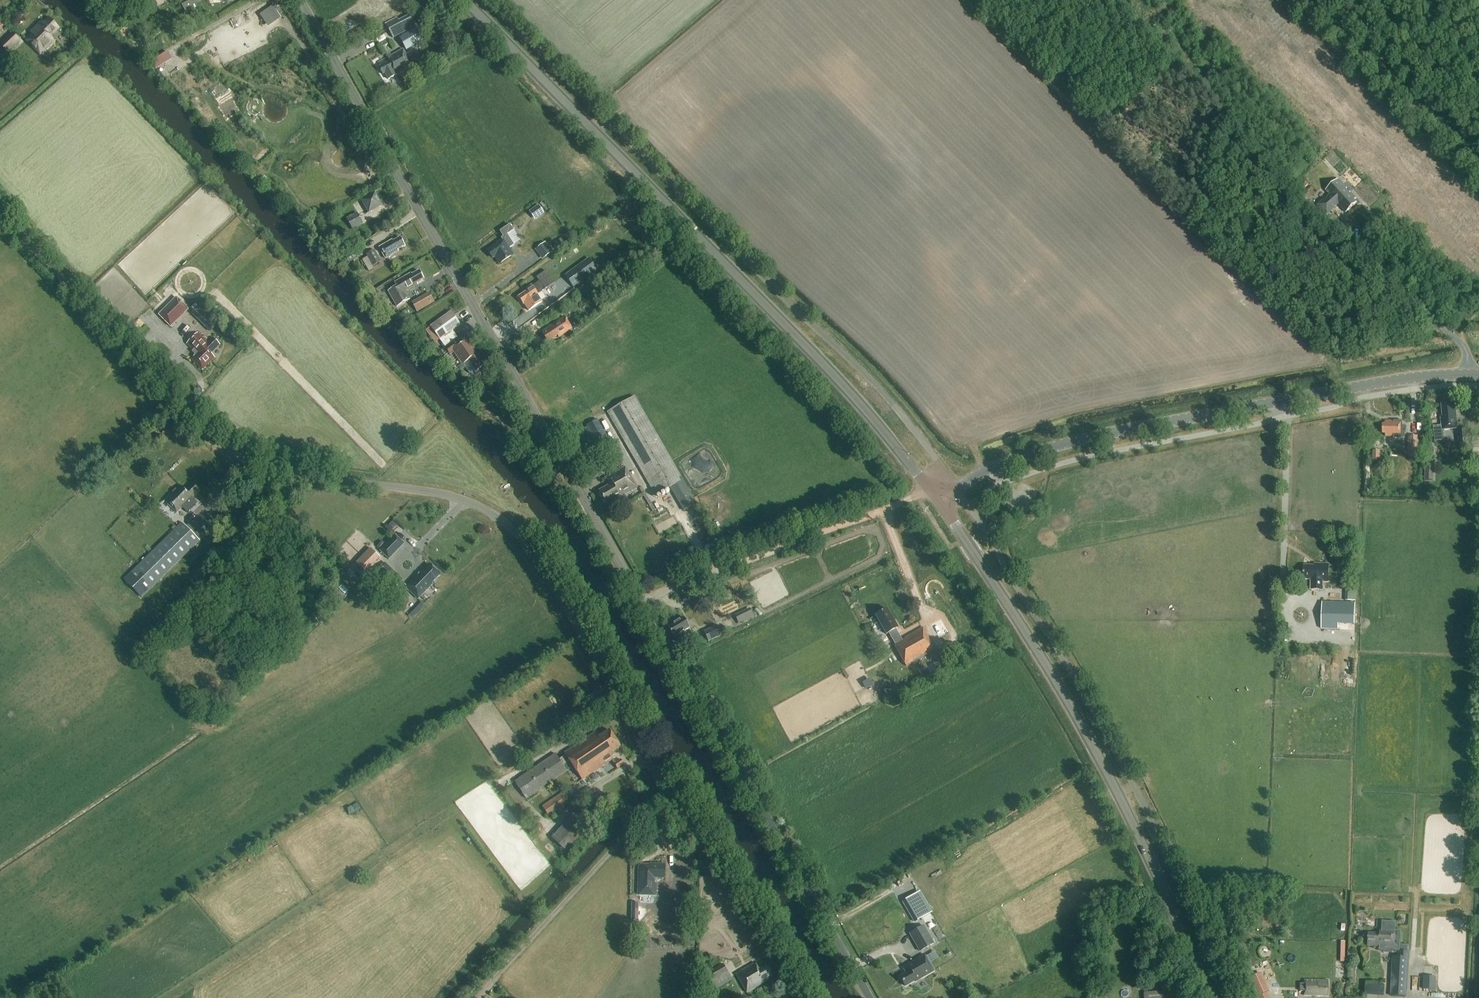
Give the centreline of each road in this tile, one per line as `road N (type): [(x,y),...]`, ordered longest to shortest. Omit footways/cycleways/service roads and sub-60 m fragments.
road 1 (unclassified): [(791,997),(689,824),(663,800),(618,698),(518,540),(456,497),(238,464),(0,225)]
road 2 (unclassified): [(641,601),(300,0)]
road 3 (tertiary): [(938,498),(850,390),(465,0)]
road 4 (tertiary): [(1208,997),(1124,807),(938,498)]
road 5 (tertiary): [(938,498),(994,468),(1089,439),(1360,387),(1478,375)]
road 6 (unclassified): [(870,997),(641,601)]
road 7 (track): [(1478,171),(1318,0)]
road 8 (track): [(710,574),(882,512)]
road 9 (track): [(1454,335),(1332,358)]
road 10 (track): [(1477,997),(1478,877)]

